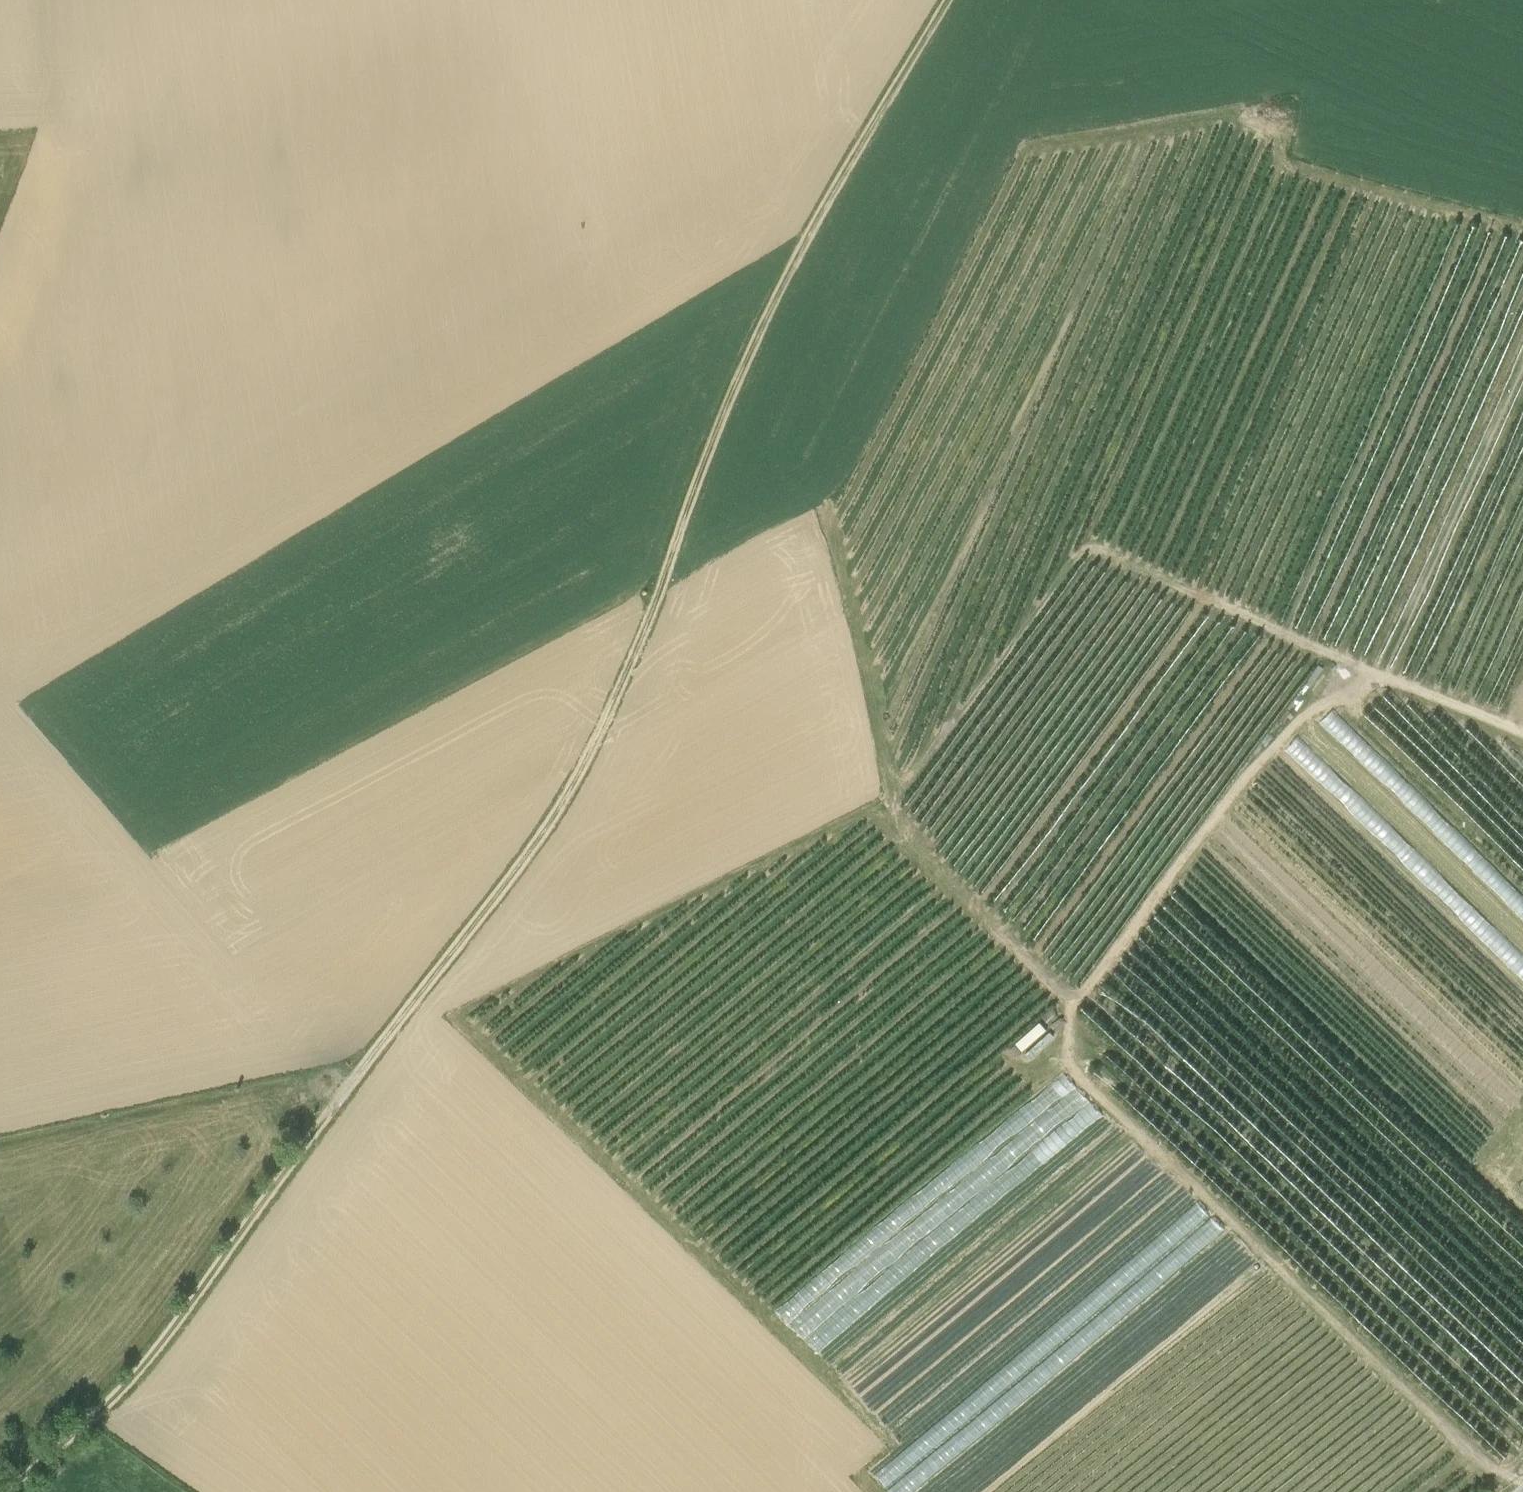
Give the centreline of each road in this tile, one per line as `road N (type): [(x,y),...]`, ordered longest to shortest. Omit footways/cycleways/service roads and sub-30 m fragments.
road 1 (track): [(6,1491),(92,1420),(156,1353),(583,771),(666,582),(758,334),(945,0)]

